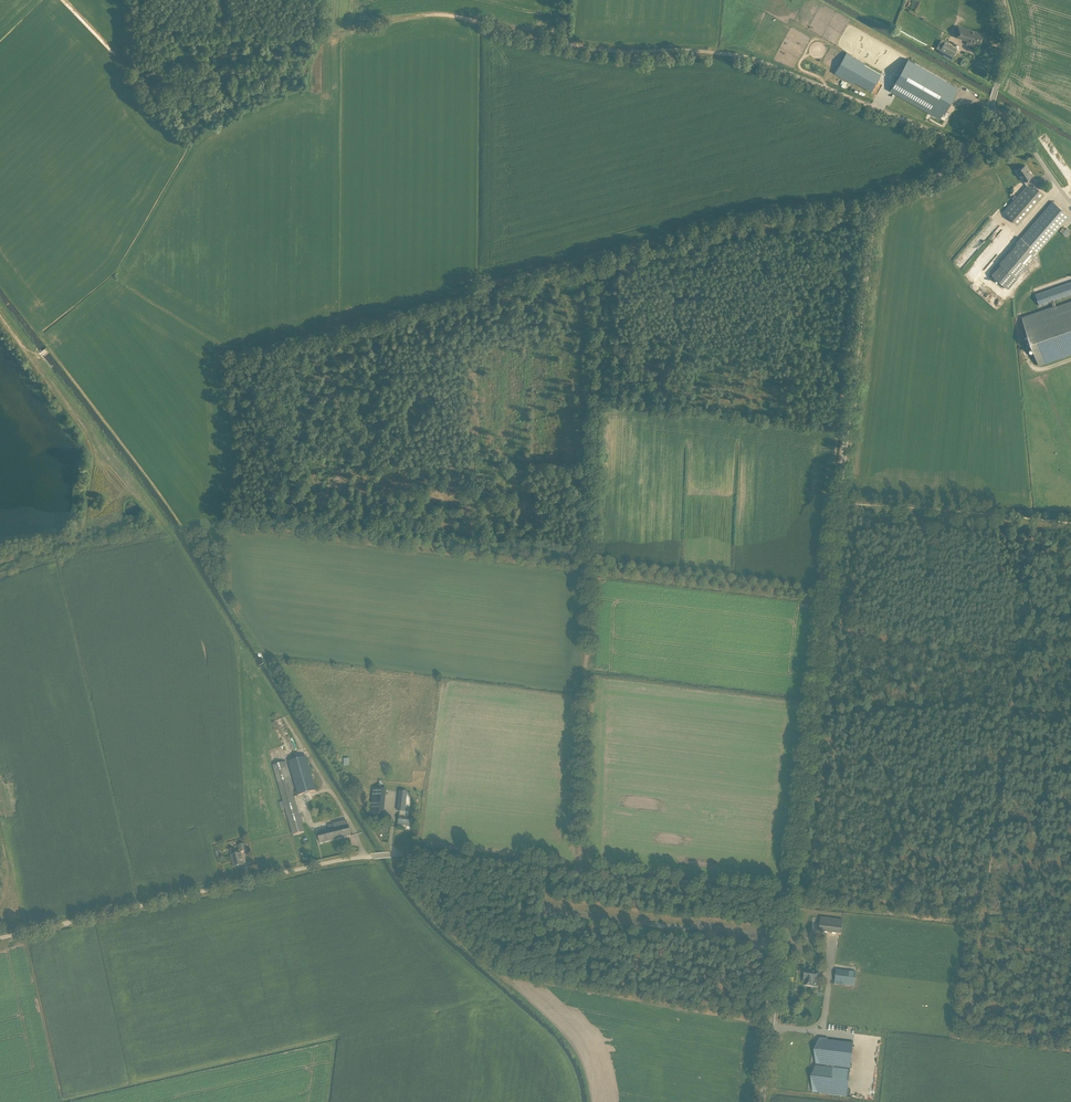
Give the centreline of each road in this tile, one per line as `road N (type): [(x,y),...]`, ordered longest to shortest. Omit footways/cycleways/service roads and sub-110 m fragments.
road 1 (unclassified): [(789,897),(880,210),(890,197),(944,177),(974,148)]
road 2 (unclassified): [(0,938),(336,861),(419,853),(789,897)]
road 3 (track): [(828,598),(237,526)]
road 4 (unclassified): [(974,148),(724,51),(597,48),(554,39)]
road 5 (track): [(580,872),(591,569)]
road 6 (track): [(0,565),(64,549),(83,520),(90,449),(34,360)]
road 7 (track): [(1070,715),(955,709),(811,721)]
road 8 (track): [(554,39),(425,13),(319,36)]
road 9 (track): [(838,506),(1070,527)]
road 10 (unclassified): [(763,1101),(789,897)]
road 11 (unclassified): [(1070,206),(1017,134),(989,112)]

